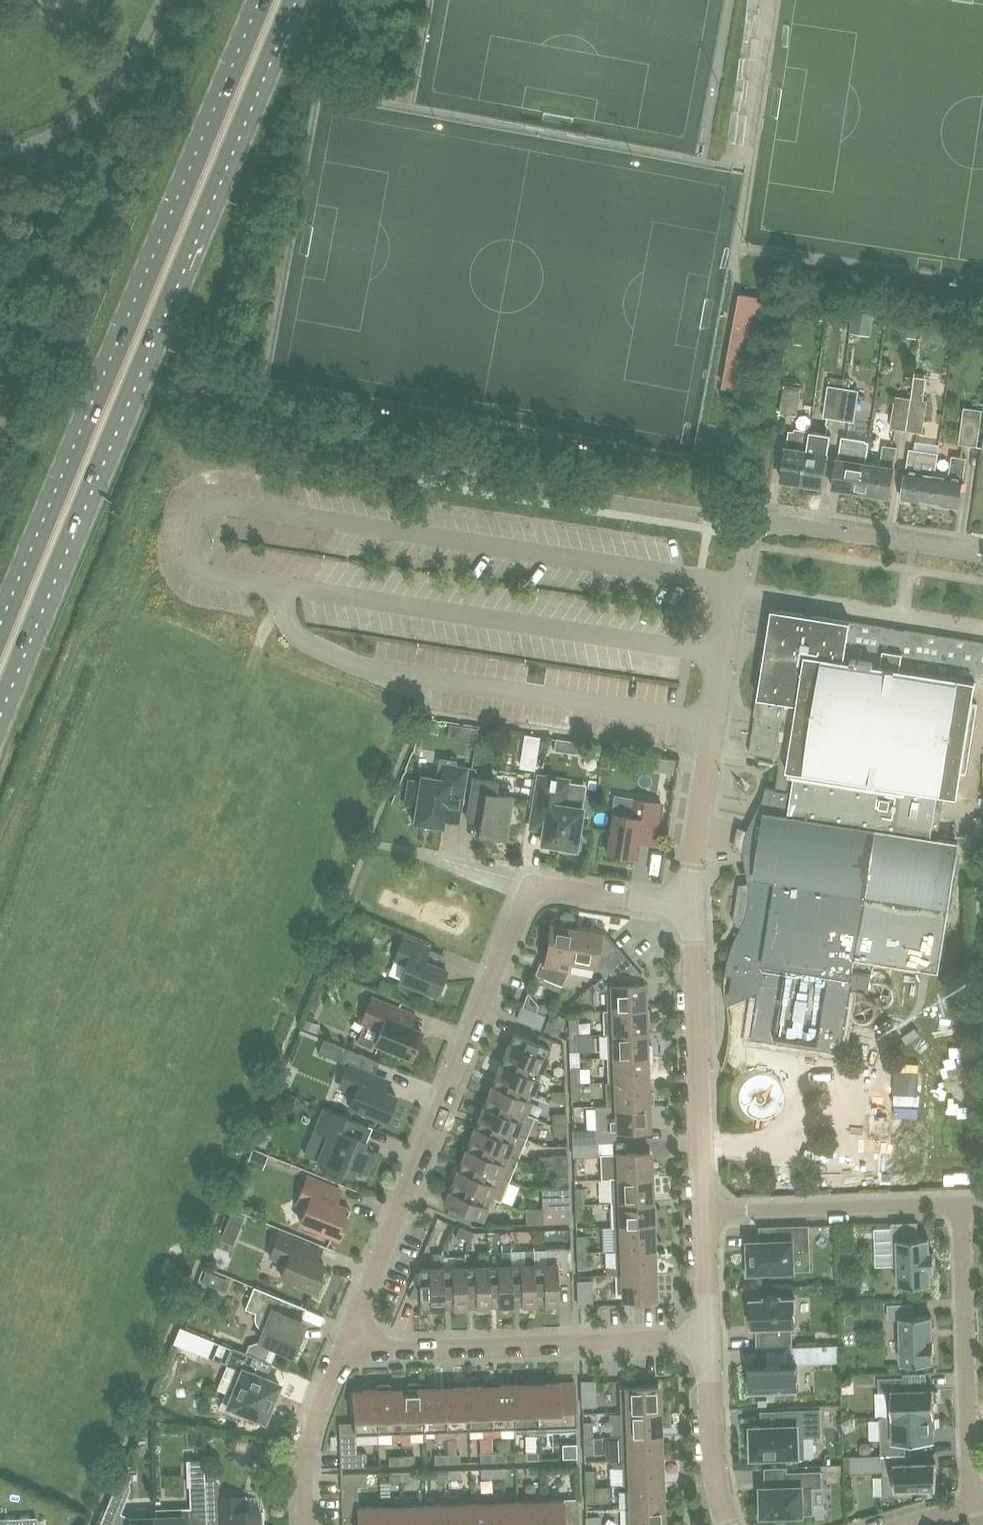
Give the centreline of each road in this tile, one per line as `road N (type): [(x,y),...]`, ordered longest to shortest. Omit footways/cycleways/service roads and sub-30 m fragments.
road 1 (primary): [(0,720),(298,0)]
road 2 (primary): [(260,0),(0,629)]
road 3 (residential): [(691,908),(721,656),(749,524),(982,555)]
road 4 (residential): [(348,1337),(533,884)]
road 5 (residential): [(706,1338),(380,1350),(348,1337)]
road 6 (residential): [(701,1212),(691,908)]
road 7 (residential): [(962,1203),(973,1502)]
road 8 (residential): [(962,1203),(701,1212)]
road 9 (residential): [(306,1524),(305,1454),(348,1337)]
road 10 (residential): [(726,1524),(712,1459),(706,1338)]
road 11 (residential): [(691,908),(533,884)]
road 12 (residential): [(533,884),(411,851)]
road 13 (residential): [(706,1338),(701,1212)]

